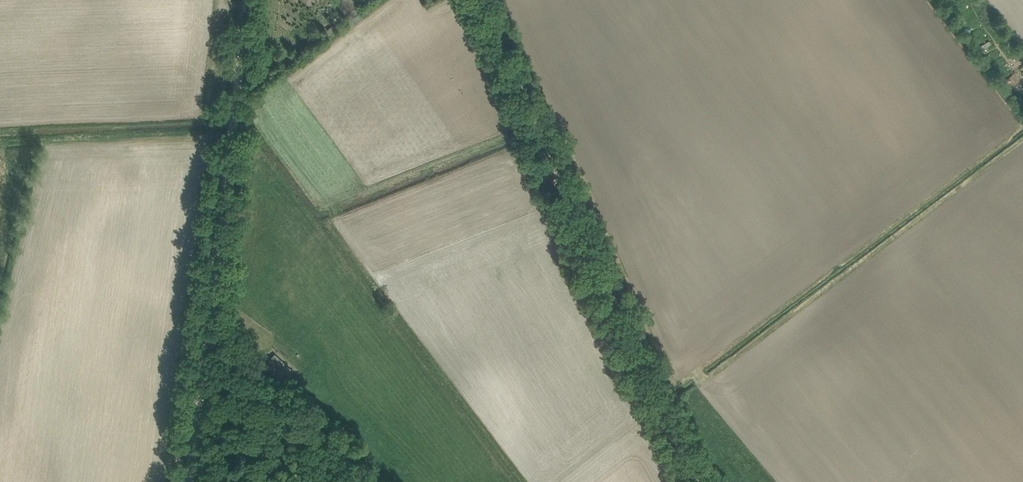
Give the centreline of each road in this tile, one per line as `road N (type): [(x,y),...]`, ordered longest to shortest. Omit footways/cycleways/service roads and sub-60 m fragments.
road 1 (track): [(484,0),(607,296),(701,481)]
road 2 (track): [(249,0),(190,481)]

